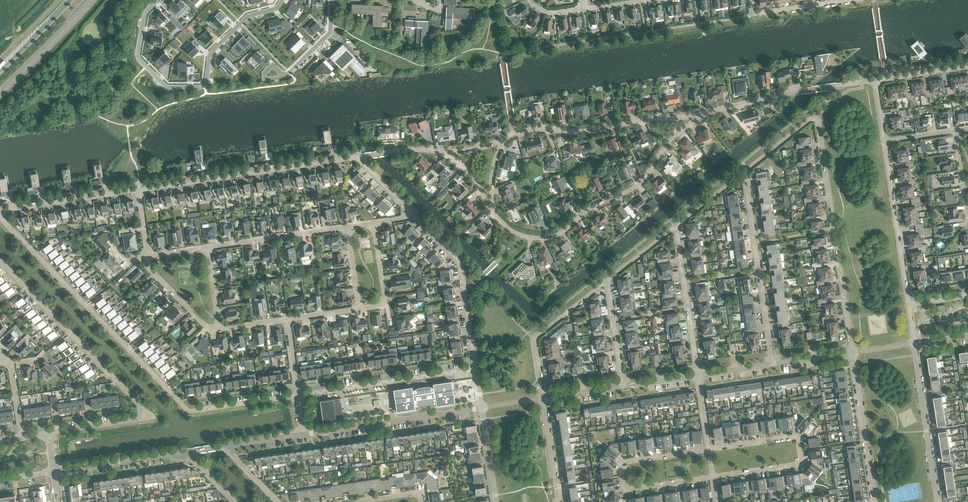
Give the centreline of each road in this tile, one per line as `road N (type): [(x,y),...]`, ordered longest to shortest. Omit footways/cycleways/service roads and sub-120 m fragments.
road 1 (residential): [(298,396),(188,411),(0,217)]
road 2 (residential): [(744,173),(816,117),(852,353)]
road 3 (residential): [(47,433),(145,414),(0,261)]
road 4 (residential): [(700,115),(633,188),(589,207),(561,235),(527,239),(493,213)]
road 5 (residential): [(158,0),(143,16),(141,62),(165,87),(200,88),(213,51),(282,0)]
road 6 (residential): [(140,191),(358,158)]
road 7 (residential): [(709,450),(624,462),(621,477),(627,491),(713,477)]
road 8 (residential): [(502,141),(527,130),(700,115)]
road 9 (residential): [(713,477),(797,464),(800,449),(795,437),(709,450)]
road 10 (residential): [(773,365),(744,173)]
road 11 (tertiary): [(303,435),(482,408)]
road 12 (residential): [(298,396),(476,369)]
road 13 (residential): [(476,369),(460,266),(413,214)]
road 14 (residential): [(908,305),(884,141)]
road 15 (tertiary): [(937,501),(914,344)]
road 16 (residential): [(874,501),(852,353)]
road 17 (residential): [(543,399),(538,335),(607,285)]
road 18 (residential): [(698,376),(675,229)]
road 19 (residential): [(348,227),(207,247)]
road 20 (residential): [(0,213),(140,191)]
road 21 (tertiary): [(53,472),(188,453)]
road 22 (secondary): [(0,95),(94,0)]

